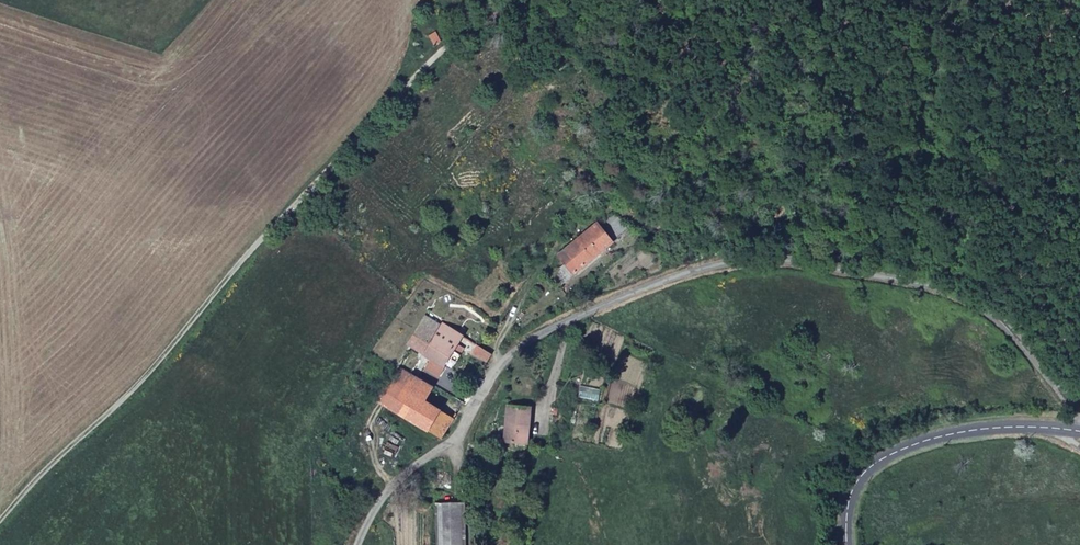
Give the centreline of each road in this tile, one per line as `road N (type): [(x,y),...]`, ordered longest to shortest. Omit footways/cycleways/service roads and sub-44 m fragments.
road 1 (unclassified): [(359,544),(396,484),(462,430),(503,362),(522,346),(625,296),(721,265),(799,262),(948,292),(1008,329),(1079,411)]
road 2 (track): [(0,520),(141,382),(240,263),(410,82),(461,37),(522,0)]
road 3 (secondary): [(848,544),(852,489),(900,453),(974,432),(1075,429)]

